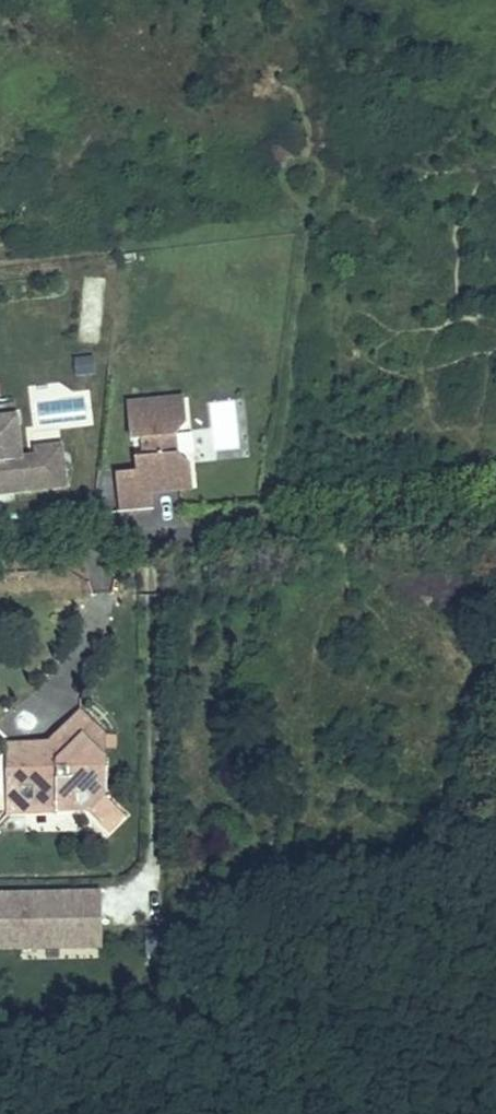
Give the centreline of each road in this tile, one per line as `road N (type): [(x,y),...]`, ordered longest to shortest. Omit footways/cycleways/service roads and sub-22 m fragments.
road 1 (unclassified): [(0,542),(495,490)]

